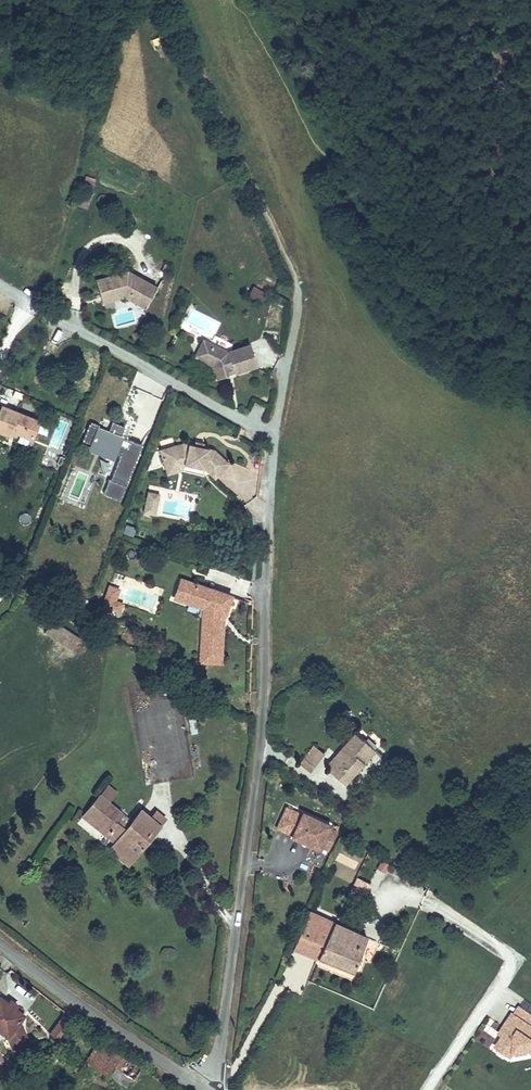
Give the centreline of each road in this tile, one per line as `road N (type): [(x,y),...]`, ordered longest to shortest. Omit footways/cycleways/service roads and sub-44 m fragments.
road 1 (residential): [(205,1089),(220,1052),(261,738),(270,435),(0,285)]
road 2 (track): [(530,323),(472,282),(304,0)]
road 3 (residential): [(203,1089),(0,942)]

